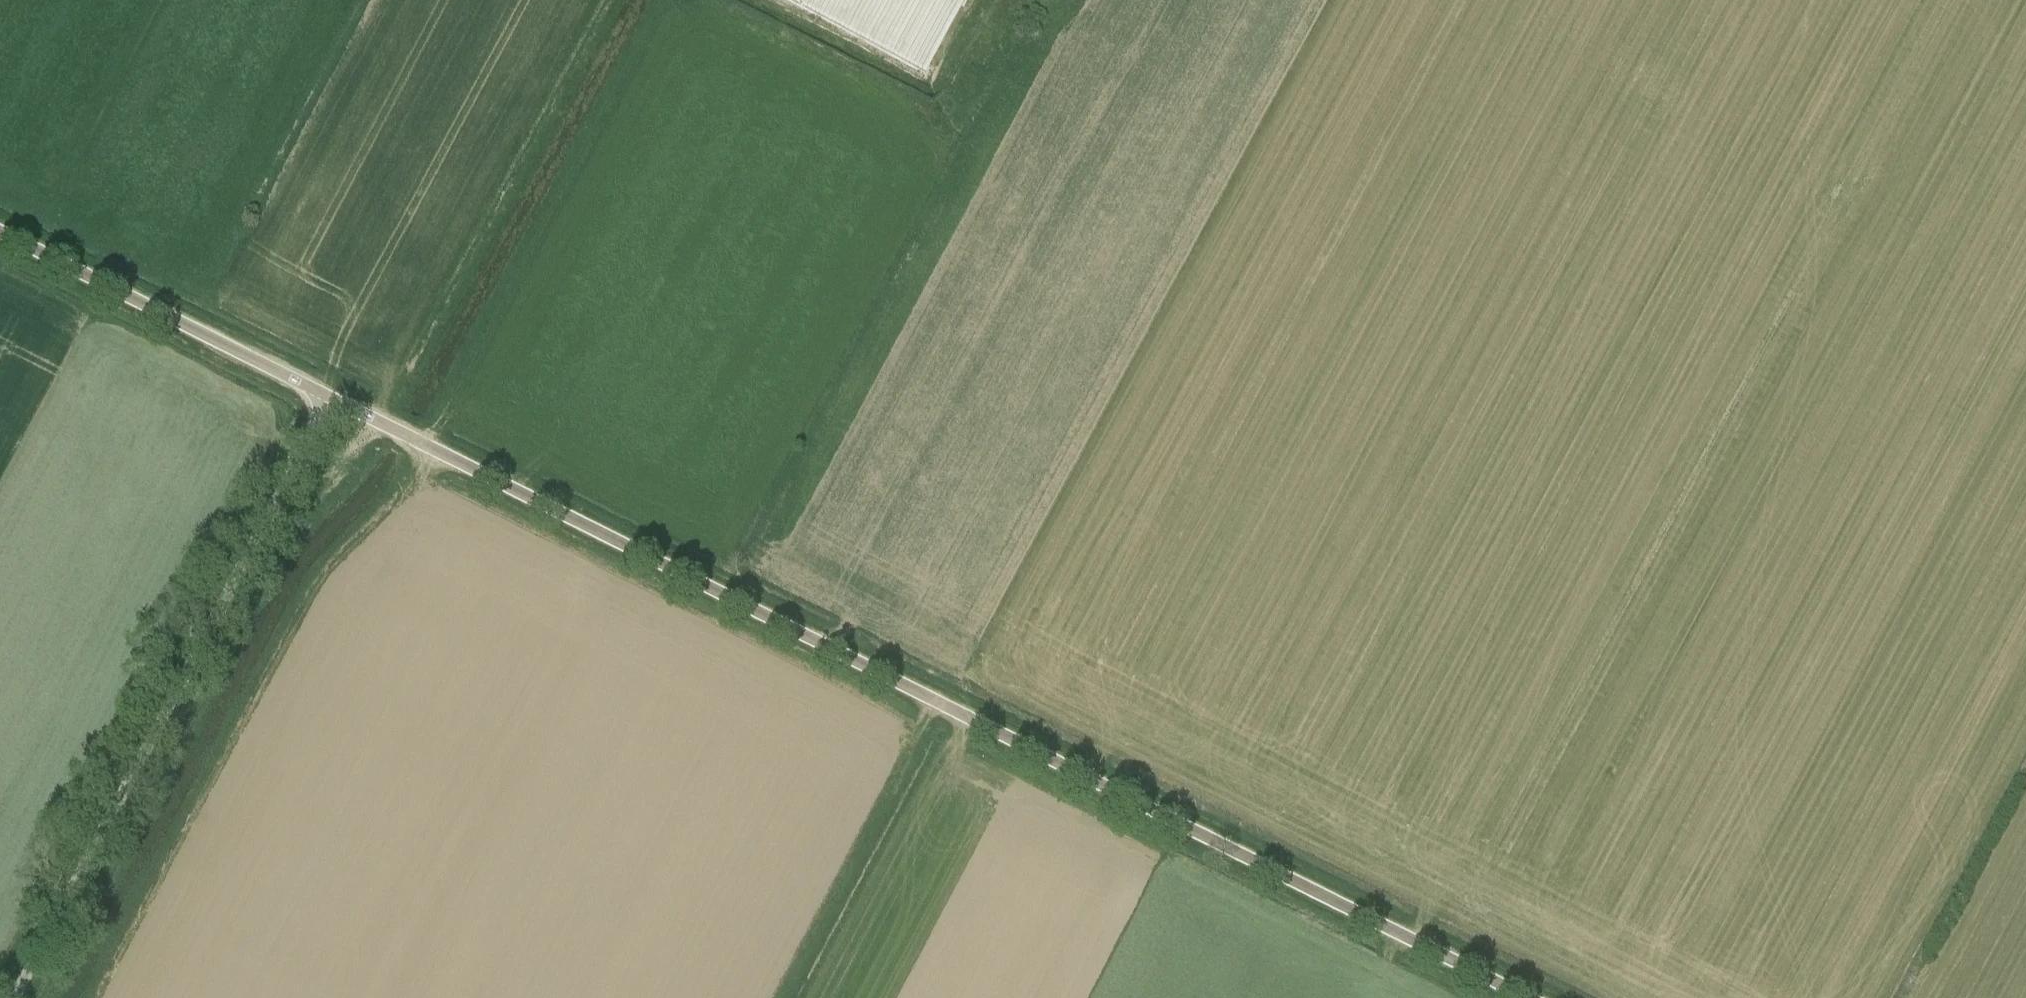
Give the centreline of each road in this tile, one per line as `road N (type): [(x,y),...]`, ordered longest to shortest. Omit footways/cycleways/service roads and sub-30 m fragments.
road 1 (unclassified): [(1525,997),(326,397)]
road 2 (unclassified): [(15,997),(326,397)]
road 3 (unclassified): [(326,397),(0,233)]
road 4 (motorway): [(0,192),(165,0)]

